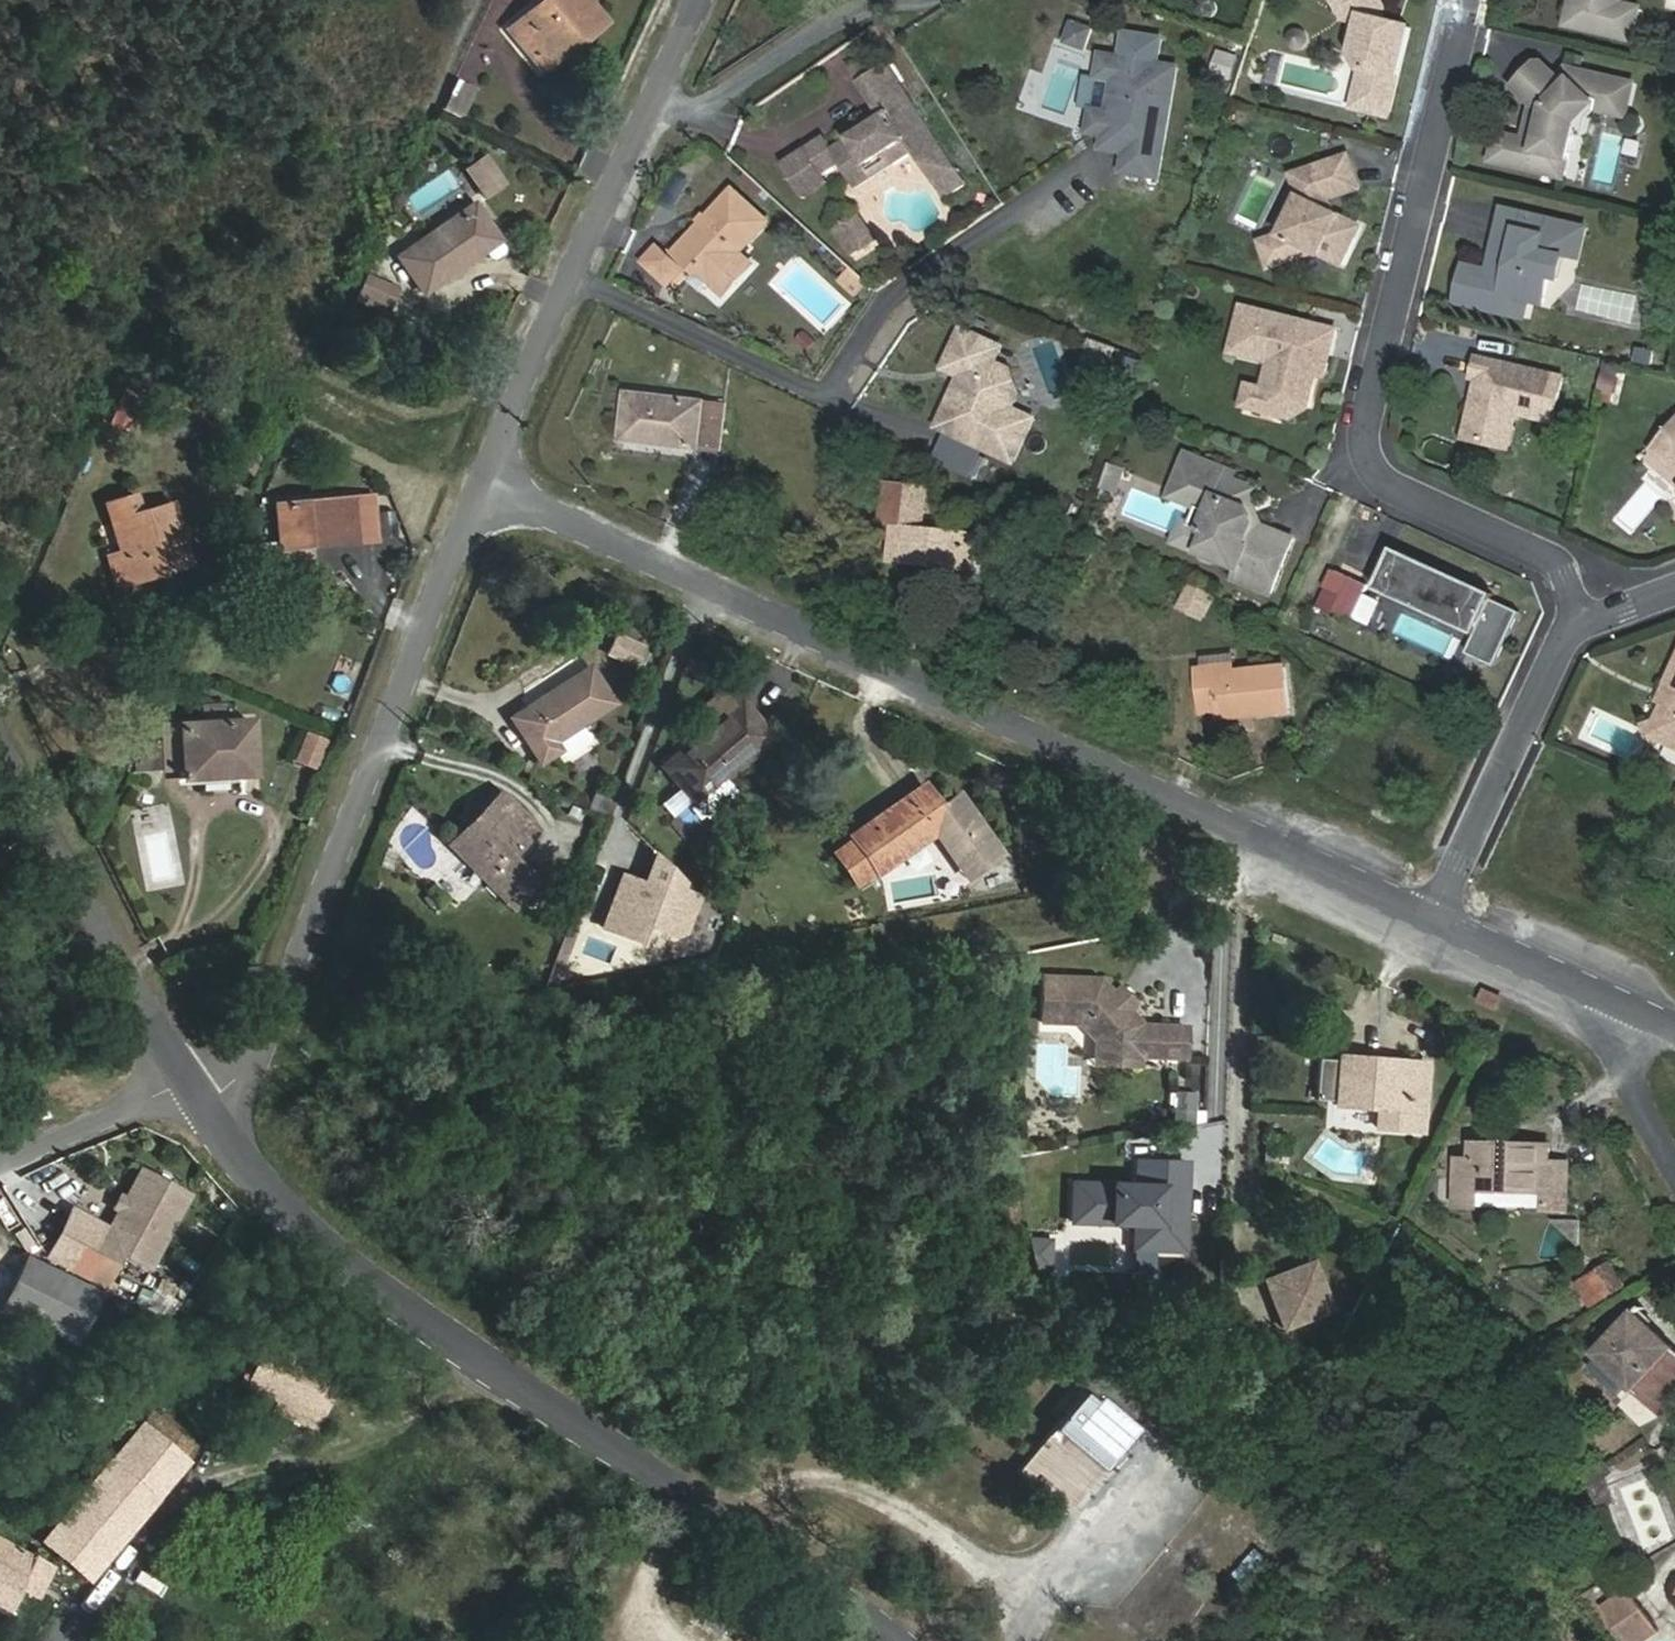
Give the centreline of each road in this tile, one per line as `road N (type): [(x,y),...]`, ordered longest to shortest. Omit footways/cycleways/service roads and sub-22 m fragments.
road 1 (track): [(1318,860),(252,1069)]
road 2 (residential): [(1431,915),(493,481)]
road 3 (tertiary): [(905,1640),(826,1575),(486,1358),(321,1227),(207,1077)]
road 4 (residential): [(1572,623),(1564,575),(1543,554),(1404,480),(1377,423),(1482,0)]
road 5 (residential): [(207,1077),(252,1069),(493,481)]
road 6 (residential): [(493,481),(698,0)]
road 7 (tertiary): [(207,1077),(0,704)]
road 8 (residential): [(1431,915),(1572,623)]
road 9 (track): [(648,109),(692,105),(872,0)]
road 10 (residential): [(0,1138),(50,1111),(207,1077)]
road 11 (residential): [(1594,988),(1431,915)]
road 12 (residential): [(1674,1142),(1594,988)]

